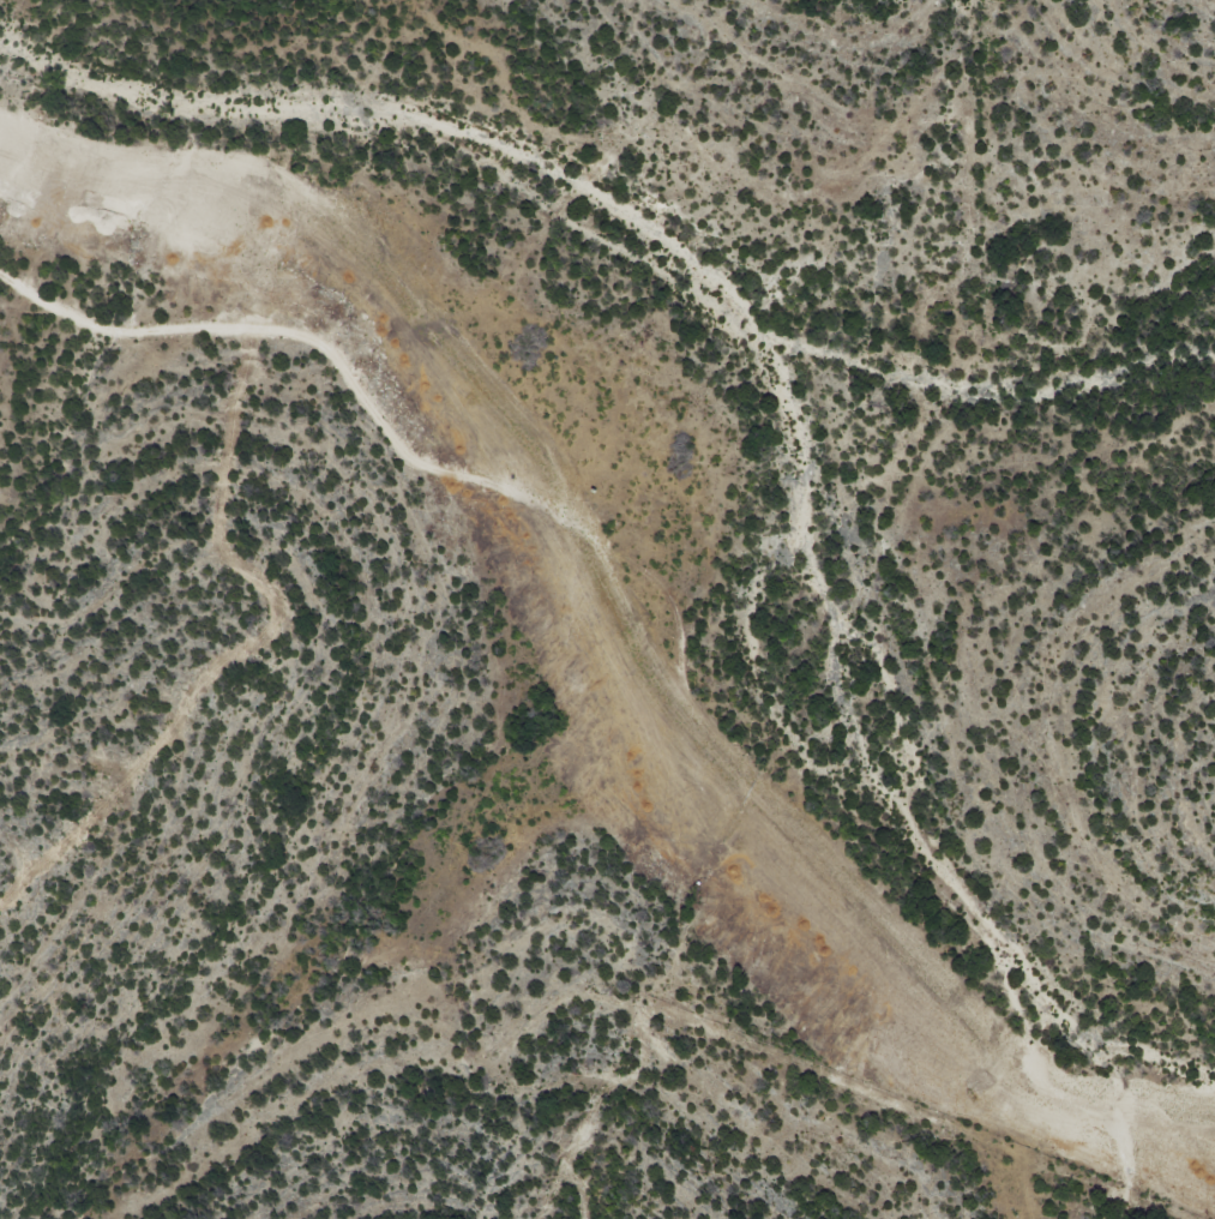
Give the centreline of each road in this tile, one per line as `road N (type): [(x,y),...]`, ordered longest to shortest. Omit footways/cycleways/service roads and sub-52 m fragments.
road 1 (residential): [(0,275),(46,308),(106,329),(302,335),(336,356),(416,462),(543,502),(567,518),(593,562),(650,620),(716,761),(763,791),(865,980),(985,1086),(1106,1152),(1214,1137)]

